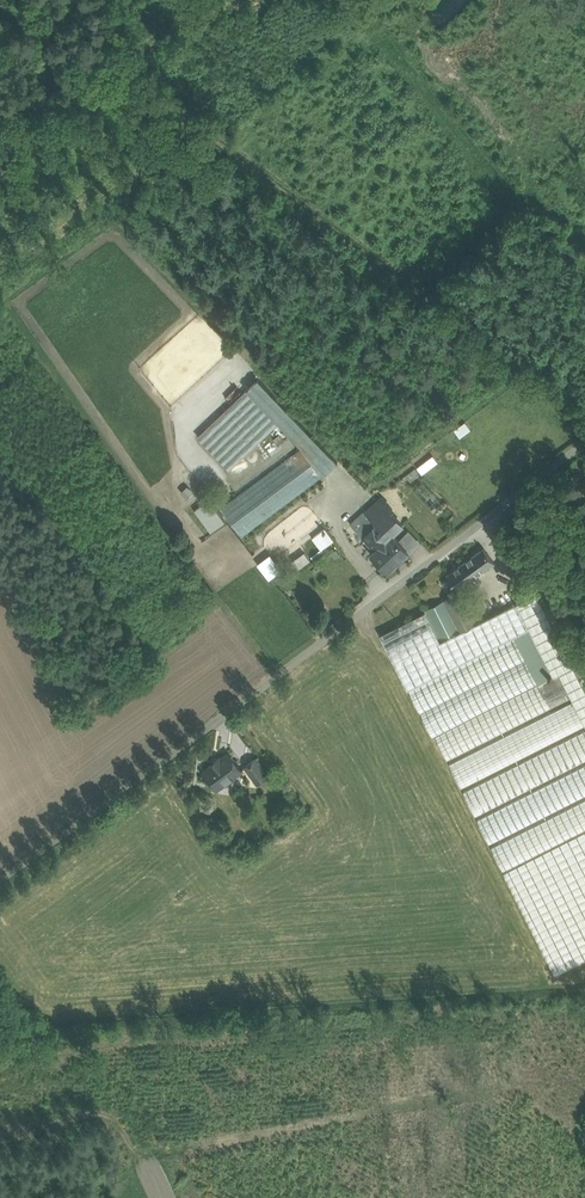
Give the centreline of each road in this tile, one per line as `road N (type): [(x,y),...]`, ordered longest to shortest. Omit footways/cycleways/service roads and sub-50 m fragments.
road 1 (track): [(584,436),(388,599),(0,892)]
road 2 (track): [(388,599),(342,543),(322,503),(344,484)]

